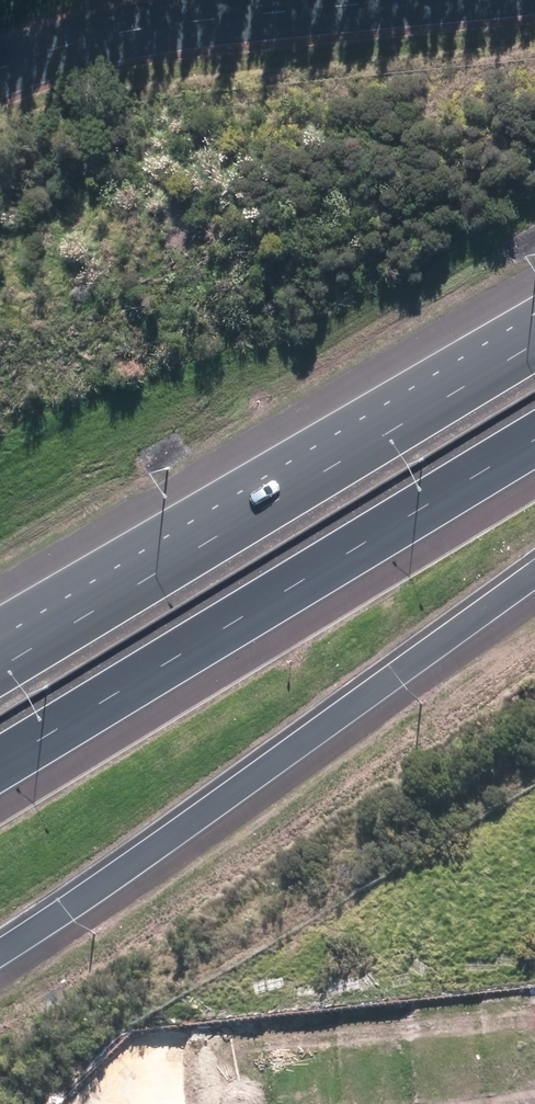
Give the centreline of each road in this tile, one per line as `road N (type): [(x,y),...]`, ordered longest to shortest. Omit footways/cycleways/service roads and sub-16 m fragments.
road 1 (motorway): [(534,574),(159,859),(0,967)]
road 2 (motorway): [(0,664),(534,333)]
road 3 (motorway): [(534,444),(0,766)]
road 4 (residential): [(354,0),(128,33),(0,78)]

